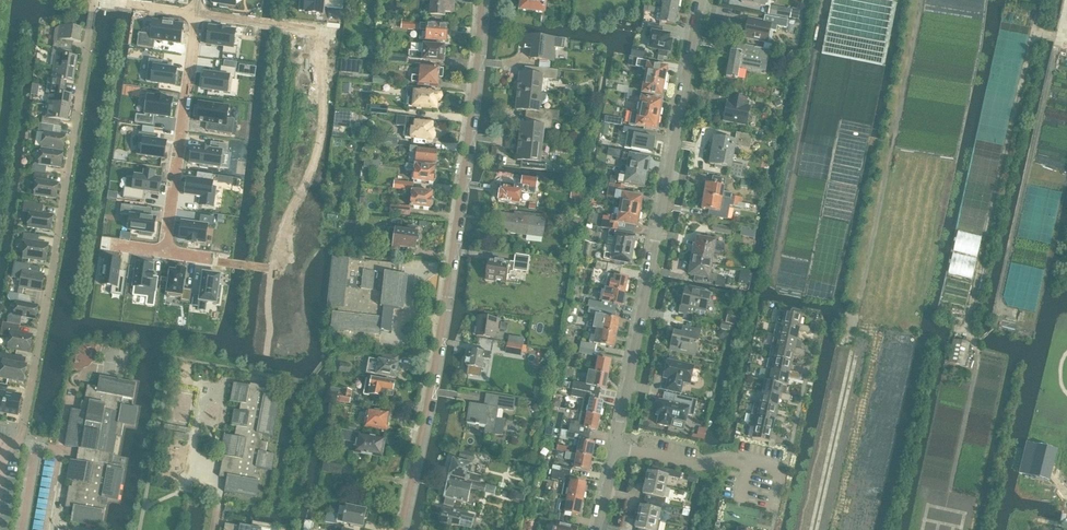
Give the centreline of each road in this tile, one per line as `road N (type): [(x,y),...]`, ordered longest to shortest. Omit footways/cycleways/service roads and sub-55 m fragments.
road 1 (residential): [(401,529),(457,262),(480,0)]
road 2 (residential): [(615,445),(698,0)]
road 3 (residential): [(89,32),(20,441),(5,444)]
road 4 (residential): [(198,13),(165,253)]
road 5 (residential): [(784,467),(737,456),(708,467),(615,445)]
road 6 (residential): [(198,13),(341,31)]

